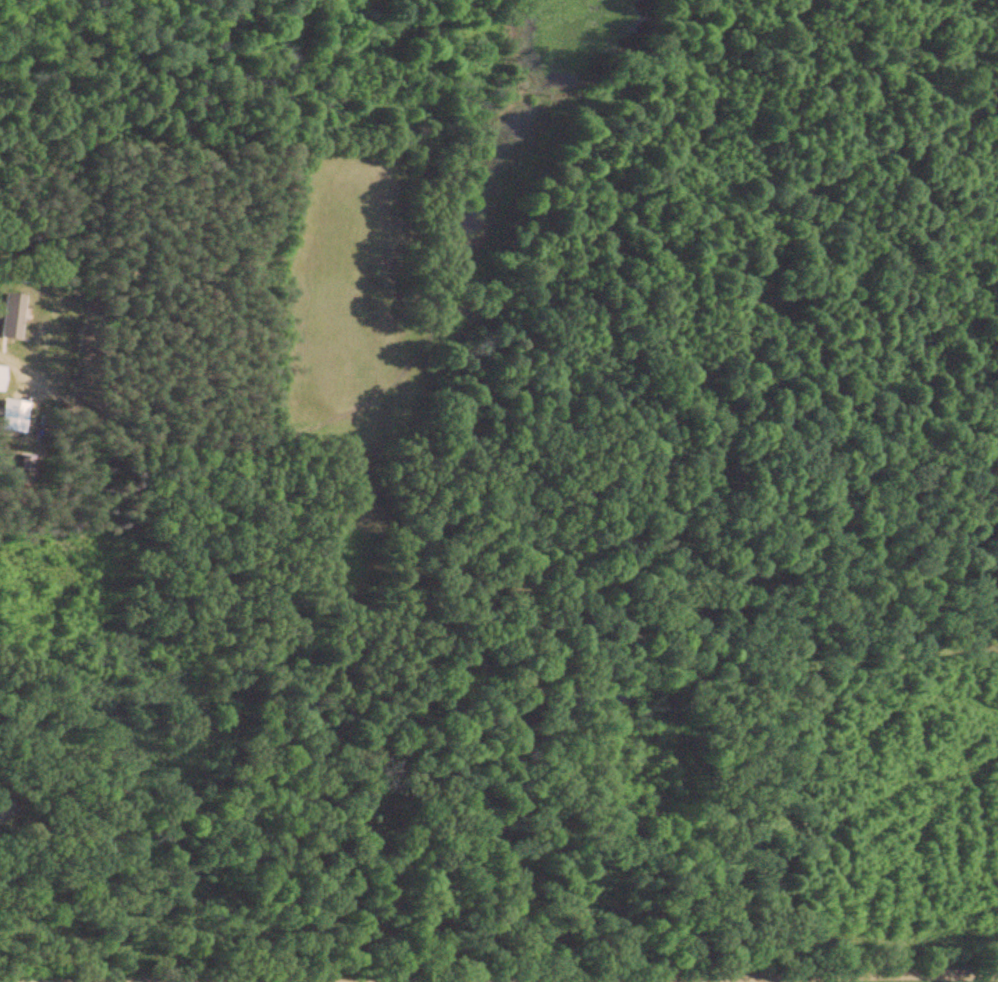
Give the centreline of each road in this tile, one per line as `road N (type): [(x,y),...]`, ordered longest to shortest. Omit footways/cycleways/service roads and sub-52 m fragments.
road 1 (residential): [(0,979),(997,945)]

